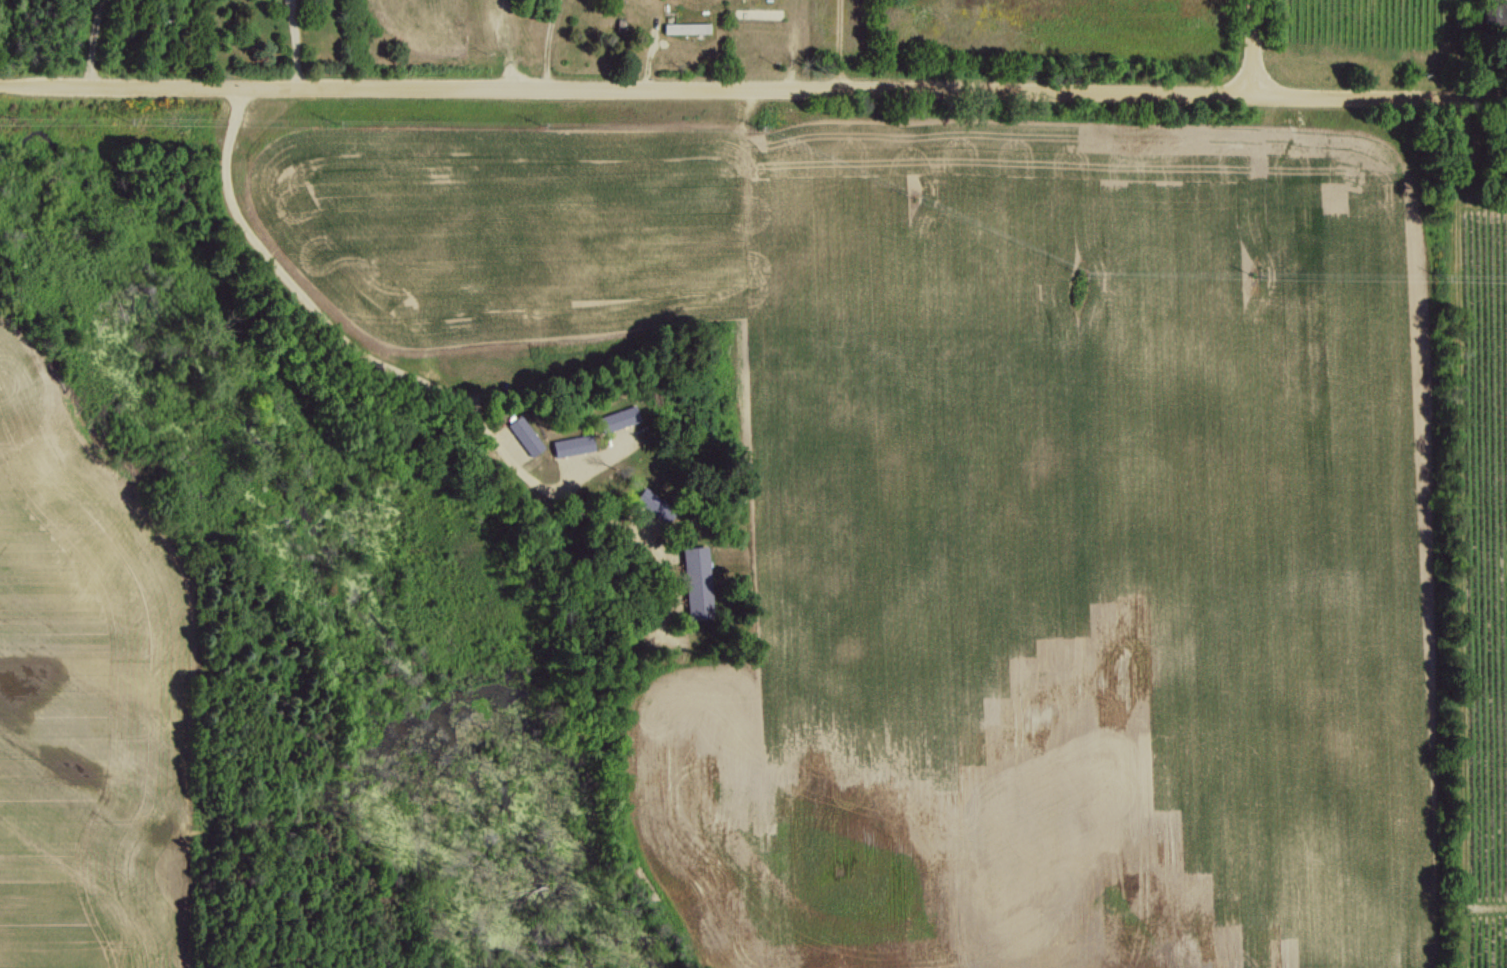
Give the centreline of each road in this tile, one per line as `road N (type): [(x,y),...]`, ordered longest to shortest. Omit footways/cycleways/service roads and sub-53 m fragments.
road 1 (residential): [(1506,92),(0,86)]

